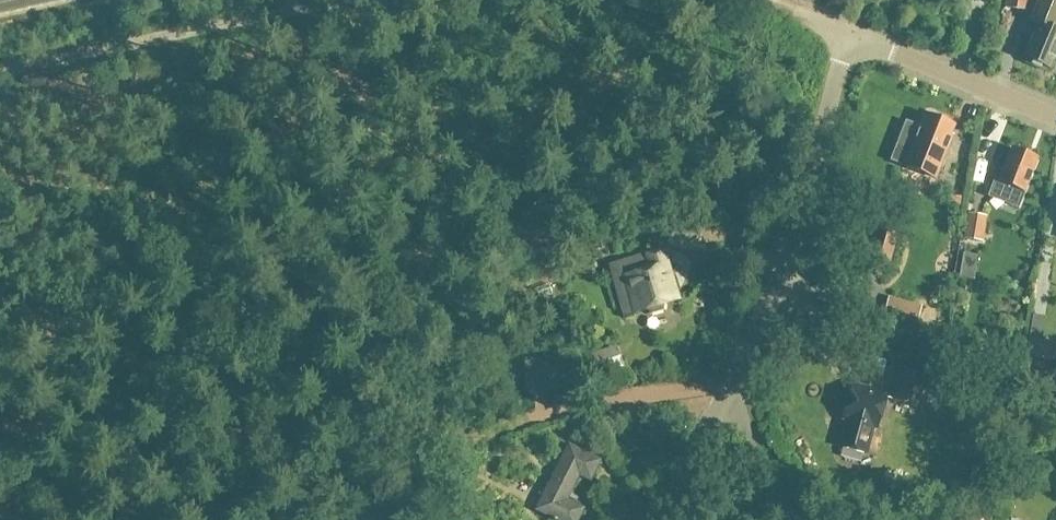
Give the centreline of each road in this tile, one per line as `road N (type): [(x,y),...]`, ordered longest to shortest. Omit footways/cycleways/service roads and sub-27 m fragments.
road 1 (residential): [(725,400),(803,203),(846,28)]
road 2 (track): [(0,73),(320,0)]
road 3 (track): [(475,439),(640,395),(733,385)]
road 4 (residential): [(1055,112),(846,28)]
road 5 (residential): [(725,400),(780,492),(786,519)]
road 6 (residential): [(663,519),(725,400)]

